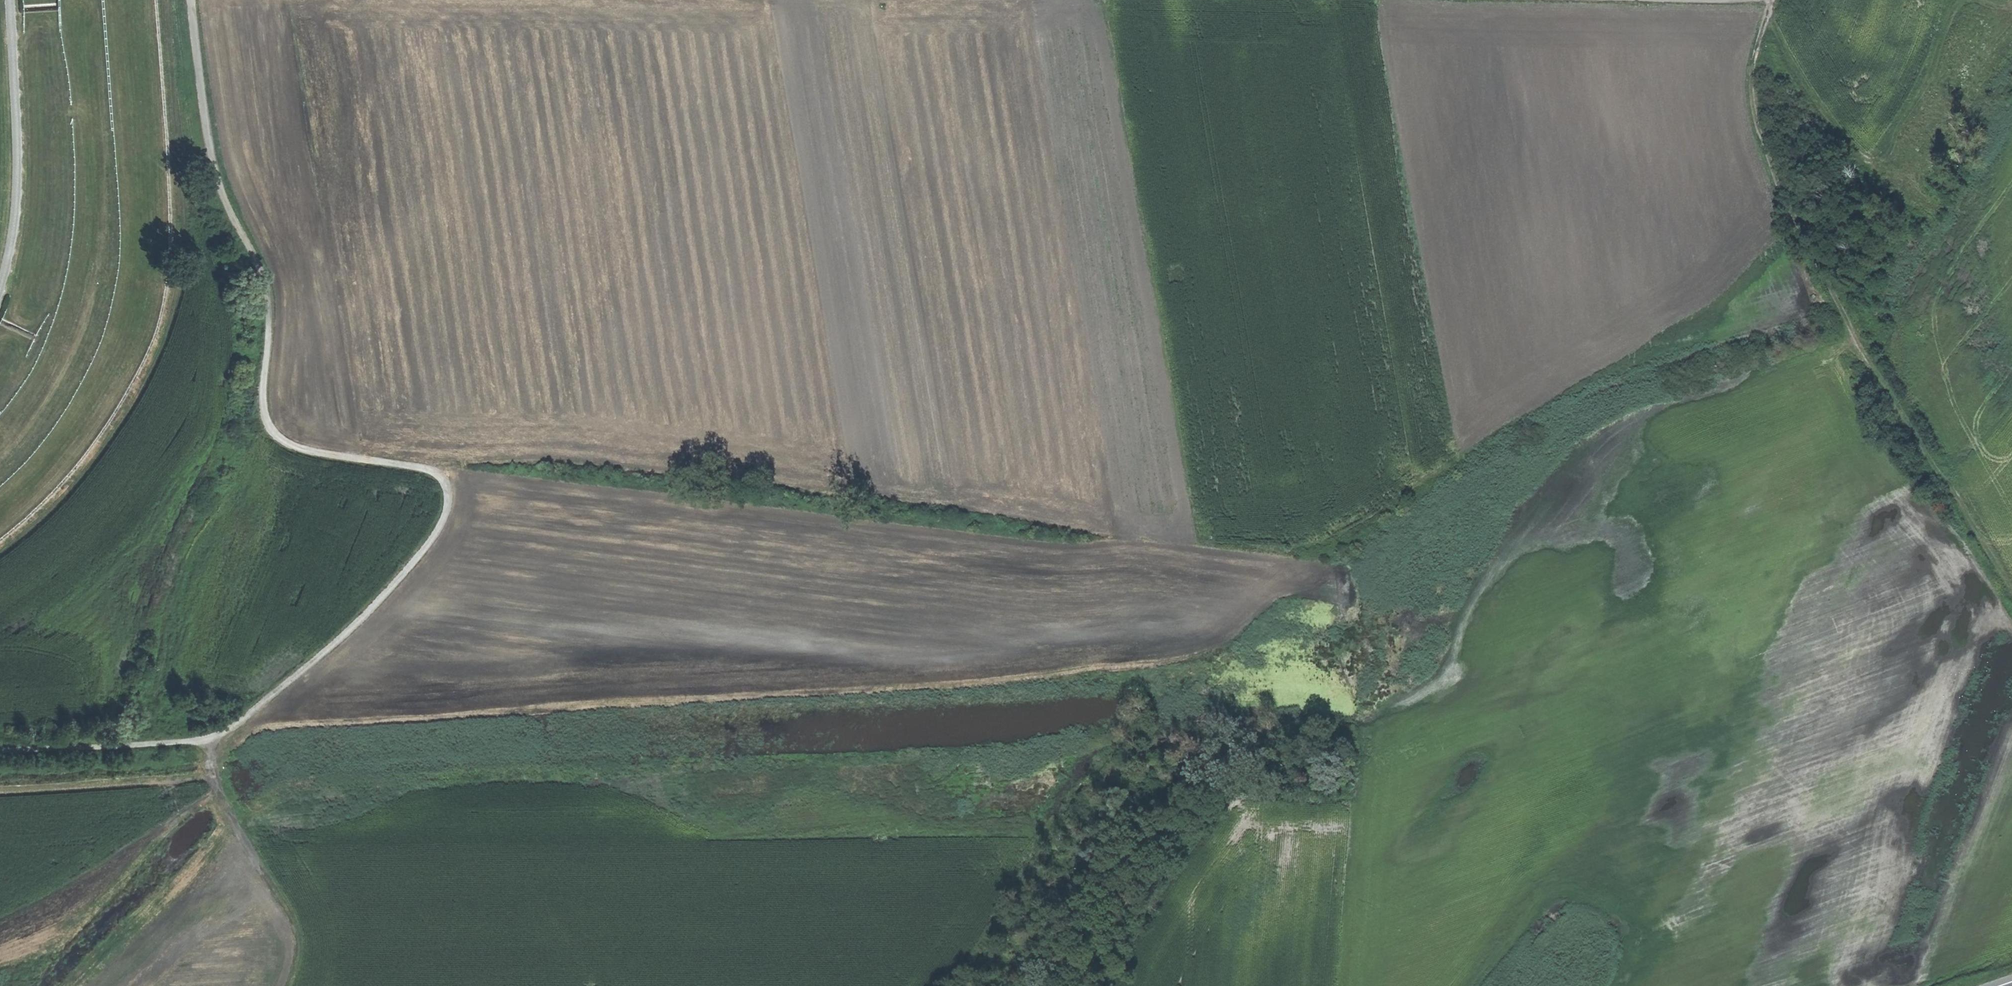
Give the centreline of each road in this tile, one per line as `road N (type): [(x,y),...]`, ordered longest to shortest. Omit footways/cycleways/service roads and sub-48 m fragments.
road 1 (track): [(192,0),(221,193),(268,298),(266,420),(287,444),(430,468),(446,476),(452,501),(445,522),(384,595),(229,729)]
road 2 (track): [(1769,0),(1750,88),(1767,151),(1858,343),(2011,589)]
road 3 (track): [(0,752),(198,743),(229,729)]

